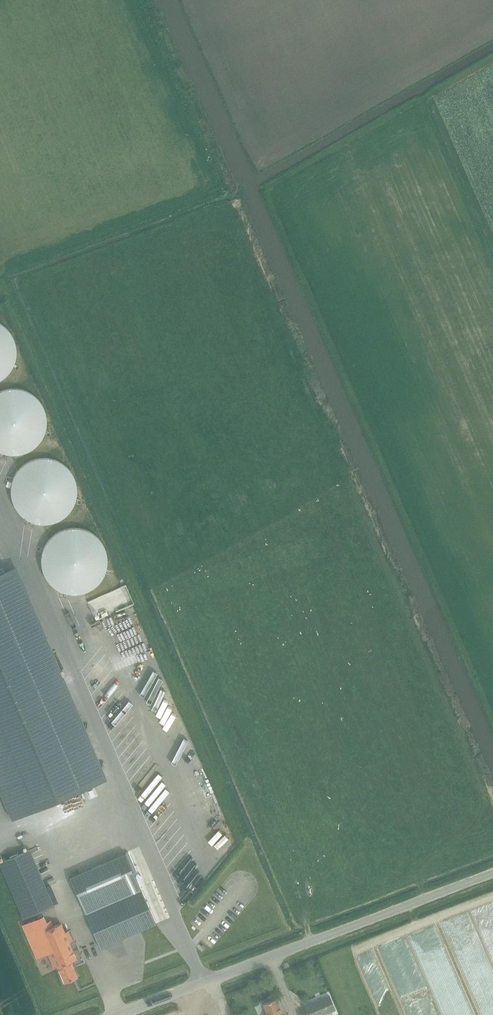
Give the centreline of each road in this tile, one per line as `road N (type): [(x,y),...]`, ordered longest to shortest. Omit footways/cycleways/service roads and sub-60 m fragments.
road 1 (unclassified): [(125,1014),(492,876)]

